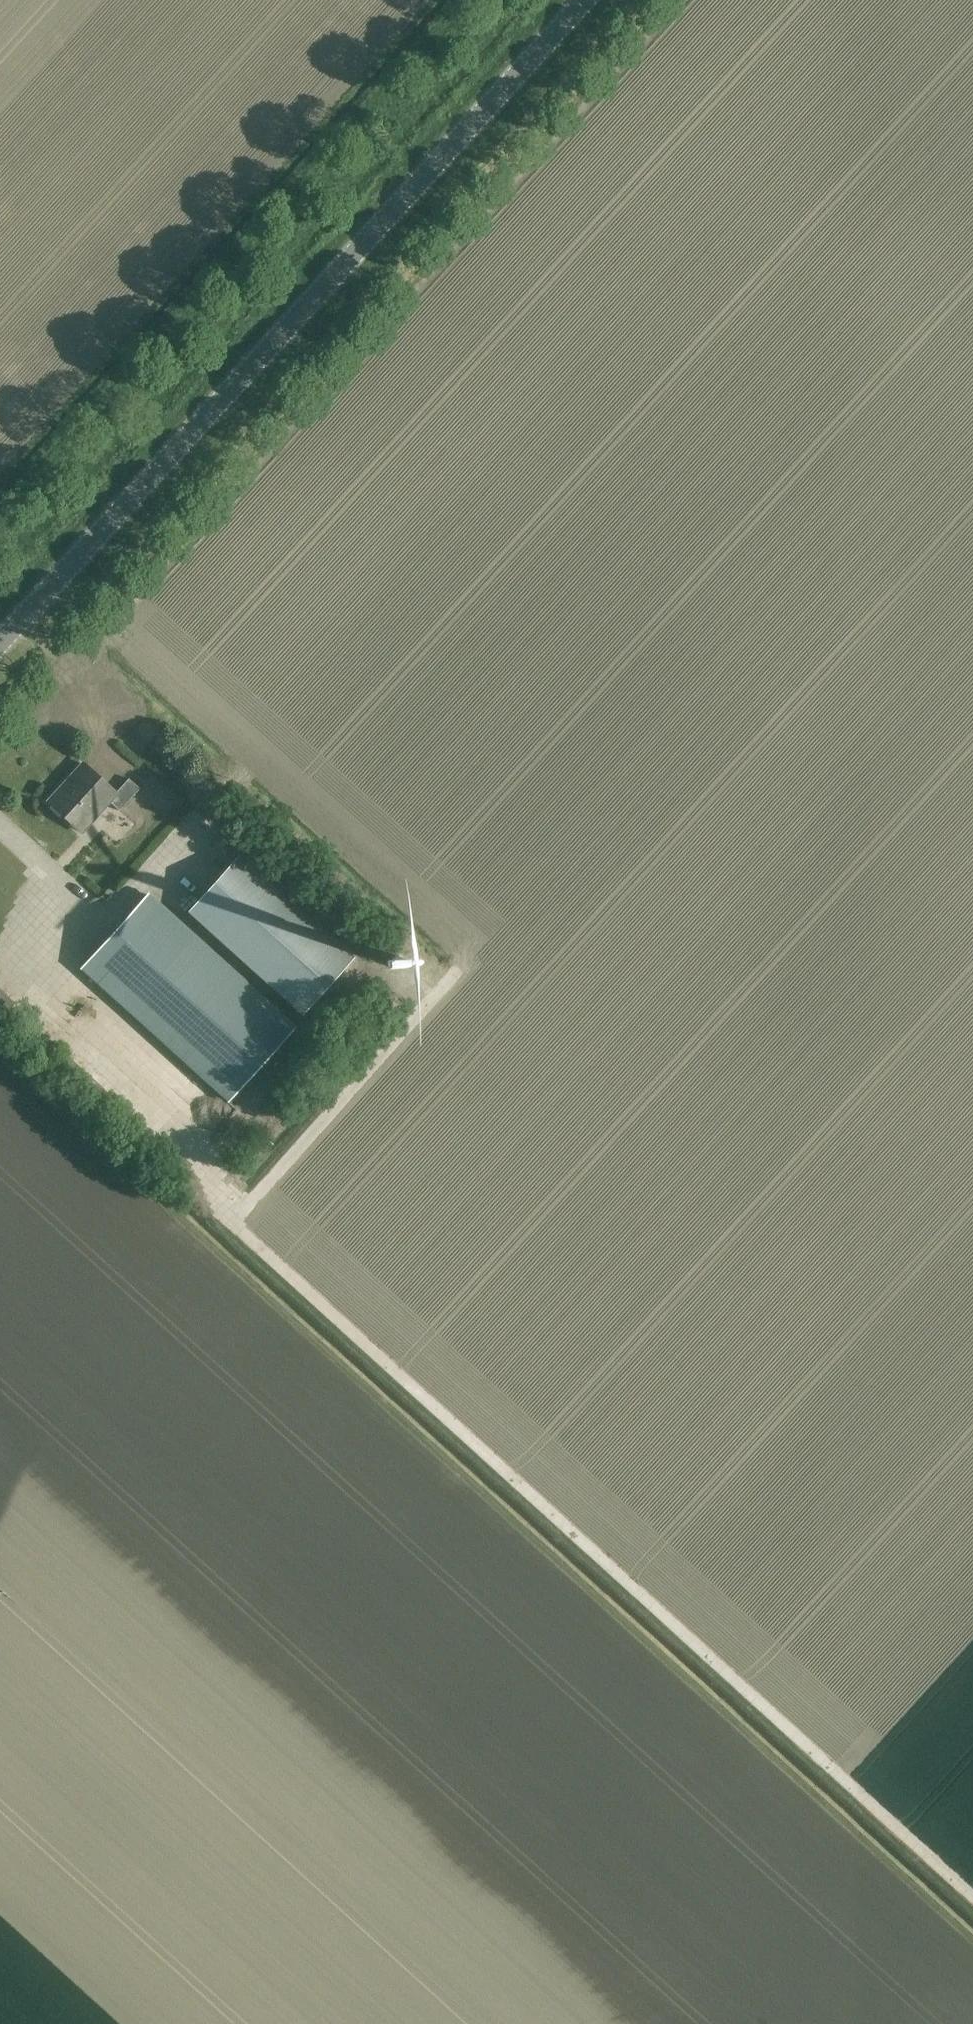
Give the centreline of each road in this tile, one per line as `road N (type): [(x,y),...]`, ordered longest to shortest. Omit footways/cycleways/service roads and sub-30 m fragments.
road 1 (unclassified): [(0,643),(585,0)]

